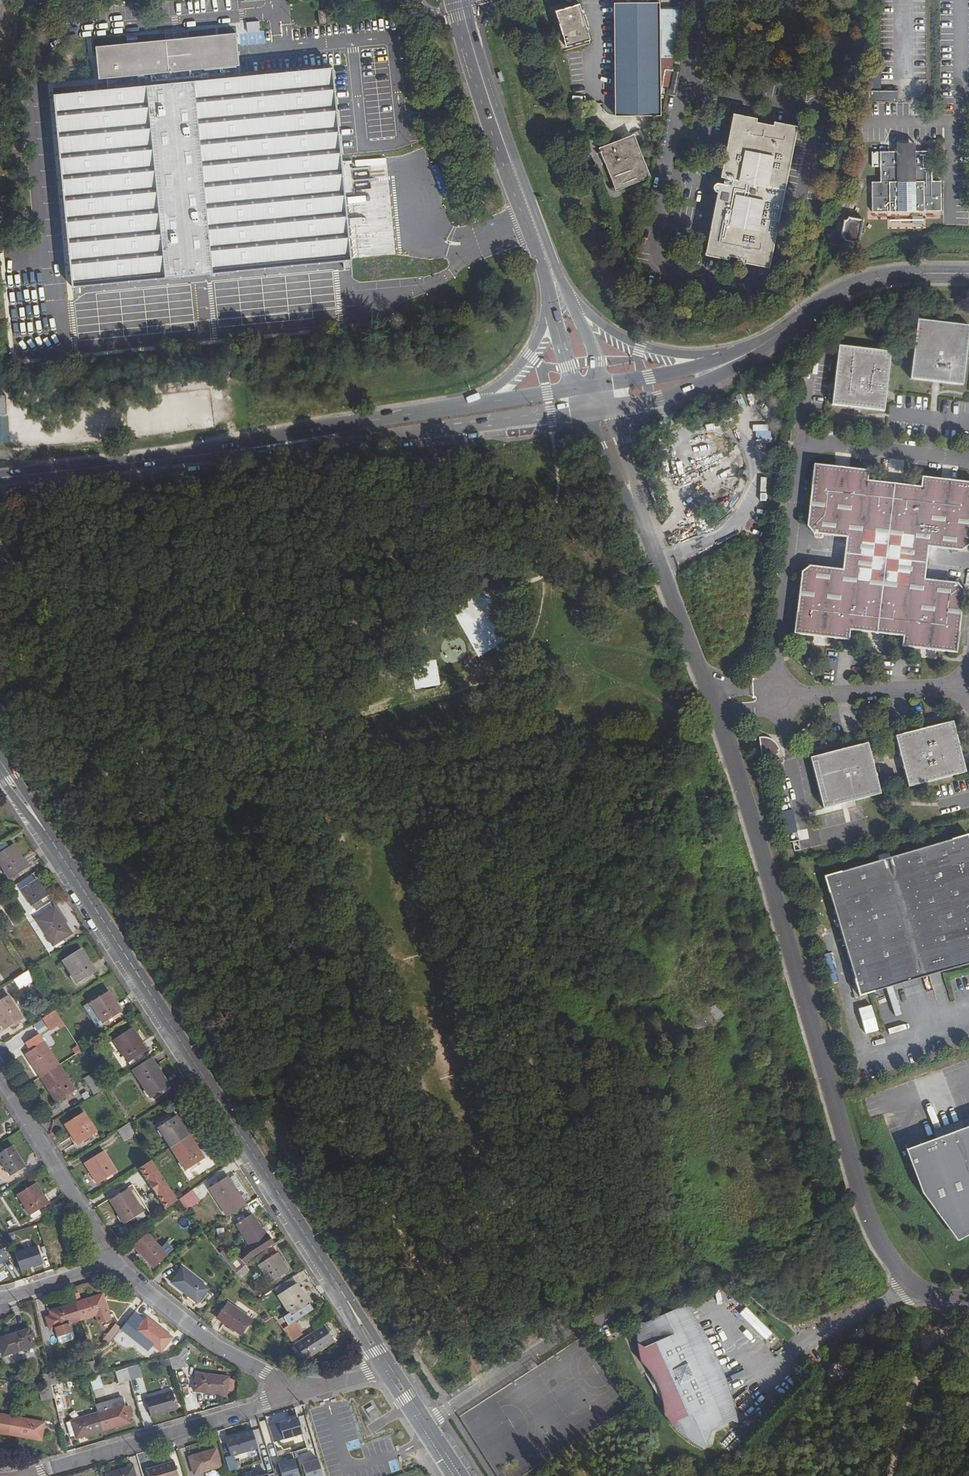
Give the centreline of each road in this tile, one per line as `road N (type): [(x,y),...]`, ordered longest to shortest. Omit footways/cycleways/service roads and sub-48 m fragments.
road 1 (unclassified): [(934,1295),(893,1266),(859,1189),(726,723)]
road 2 (residential): [(338,1287),(52,841)]
road 3 (residential): [(314,1391),(25,1475)]
road 4 (secondary): [(0,478),(297,442)]
road 5 (secondary): [(552,274),(459,0)]
road 6 (secondary): [(297,442),(584,409)]
road 7 (track): [(682,963),(709,861),(723,712)]
road 8 (residential): [(112,1260),(231,1353),(314,1391)]
road 9 (secondary): [(751,352),(860,283),(968,274)]
road 10 (residential): [(0,1080),(112,1260)]
road 11 (unclassified): [(711,681),(638,498)]
road 12 (unclassified): [(780,698),(966,684)]
road 13 (secondary): [(473,405),(337,426),(297,442)]
road 14 (track): [(951,1314),(925,1352),(890,1475)]
road 15 (secondary): [(612,406),(684,391),(751,352)]
road 16 (secondary): [(717,359),(646,352),(583,315)]
road 17 (secondary): [(553,311),(535,358),(473,405)]
road 18 (residential): [(466,1475),(396,1368)]
road 19 (residential): [(382,1372),(450,1475)]

